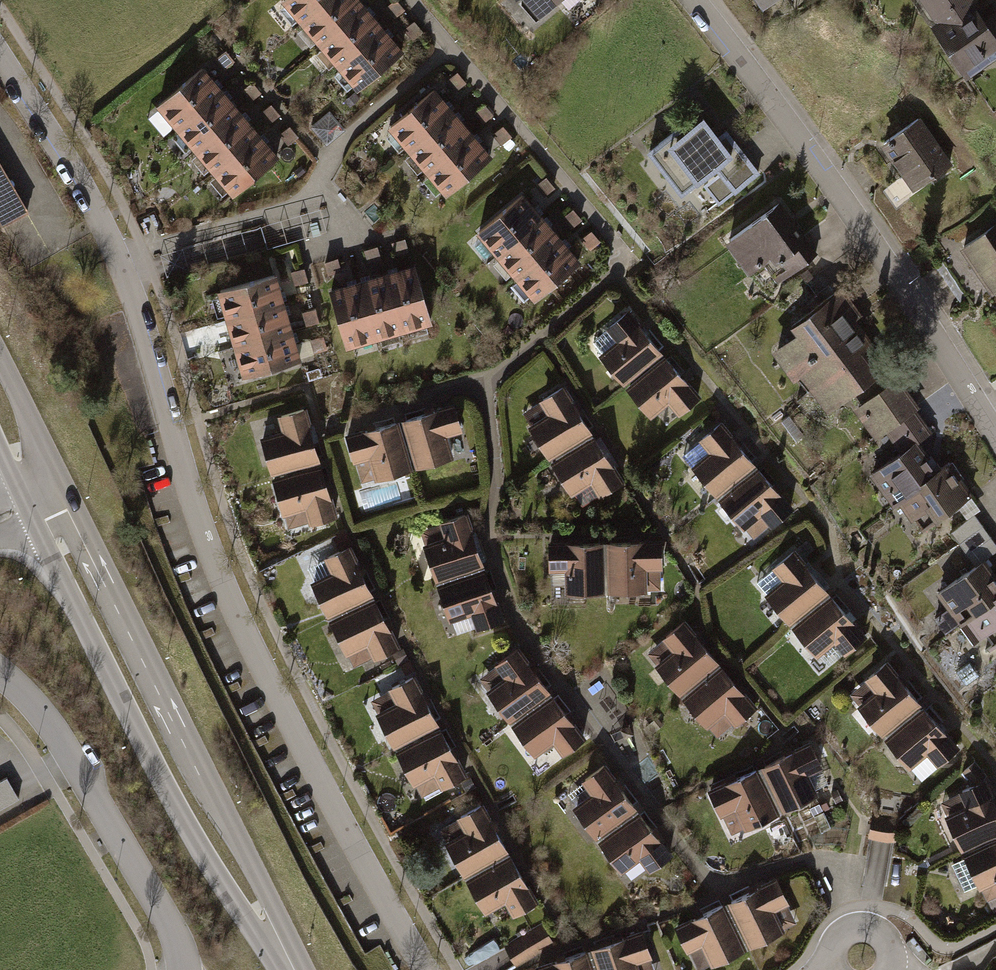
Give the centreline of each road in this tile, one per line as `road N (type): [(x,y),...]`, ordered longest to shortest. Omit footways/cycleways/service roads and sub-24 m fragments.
road 1 (residential): [(0,54),(100,220),(251,644),(425,969)]
road 2 (secondary): [(25,508),(169,795),(233,901),(295,969)]
road 3 (residential): [(995,438),(819,166),(693,0)]
road 4 (secondary): [(295,969),(267,890),(67,490)]
road 5 (residential): [(0,673),(73,759),(170,935),(181,969)]
road 6 (secondary): [(67,490),(0,359)]

